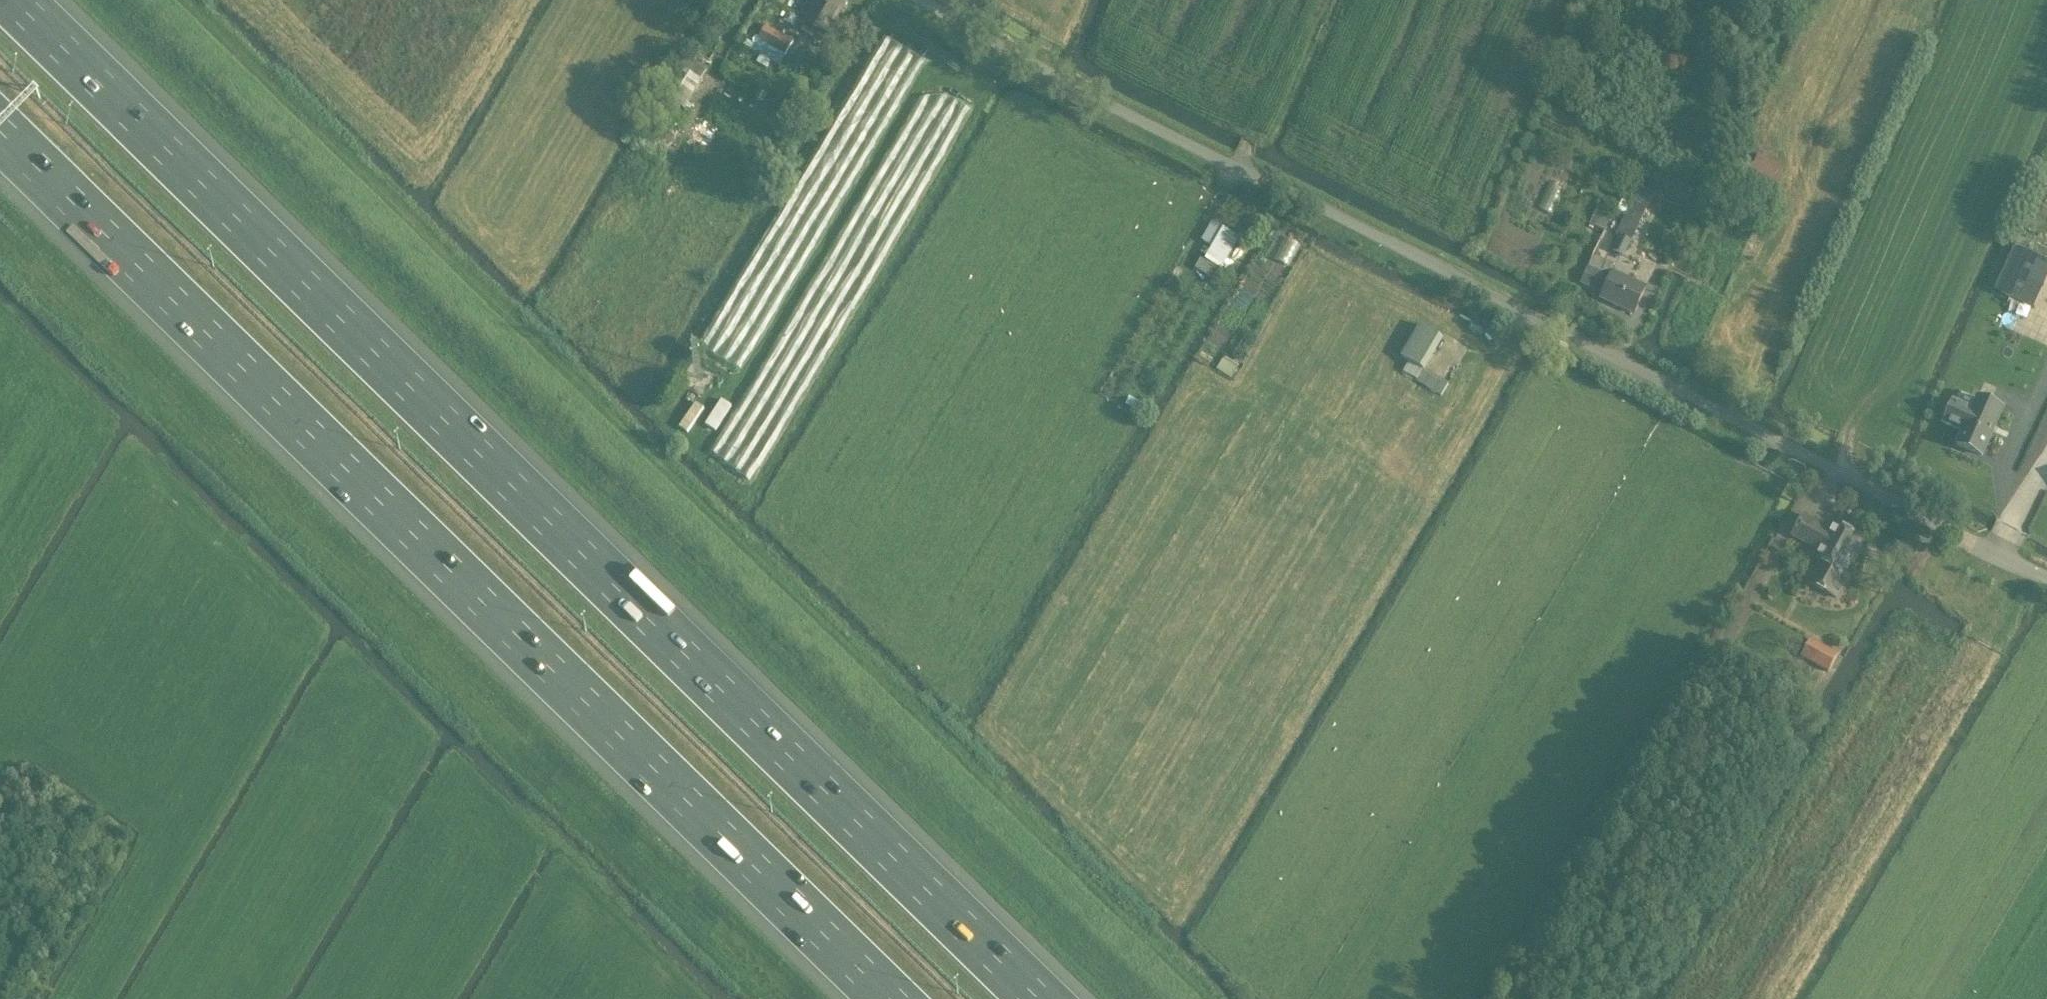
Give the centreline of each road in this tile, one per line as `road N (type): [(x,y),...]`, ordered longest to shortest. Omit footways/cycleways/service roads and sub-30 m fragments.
road 1 (motorway): [(1035,998),(12,0)]
road 2 (unclassified): [(2046,579),(1106,104),(924,0)]
road 3 (motorway): [(0,133),(887,998)]

